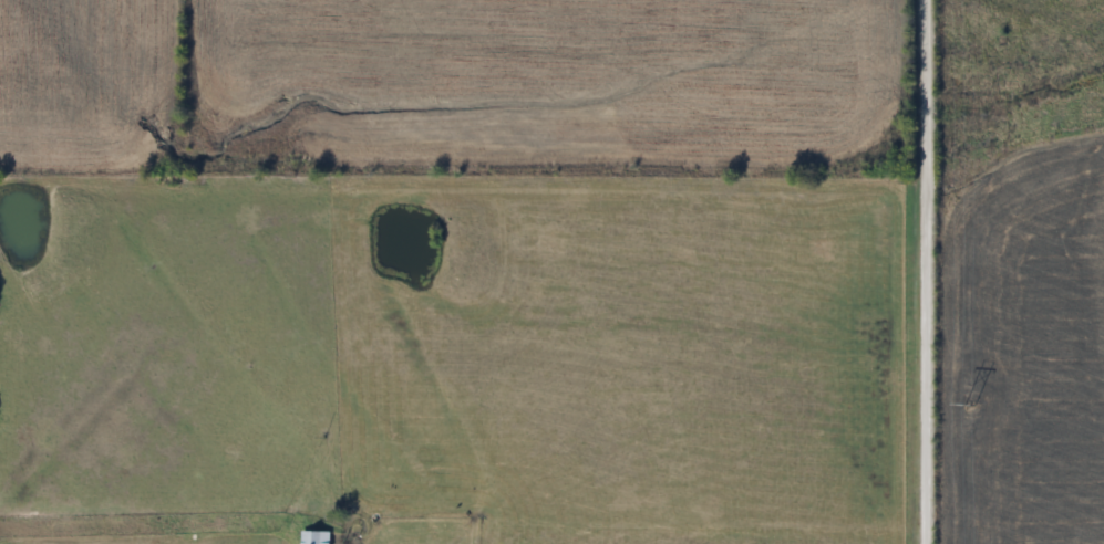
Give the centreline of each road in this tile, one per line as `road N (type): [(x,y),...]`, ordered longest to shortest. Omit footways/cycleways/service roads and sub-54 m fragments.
road 1 (residential): [(925,543),(922,0)]

